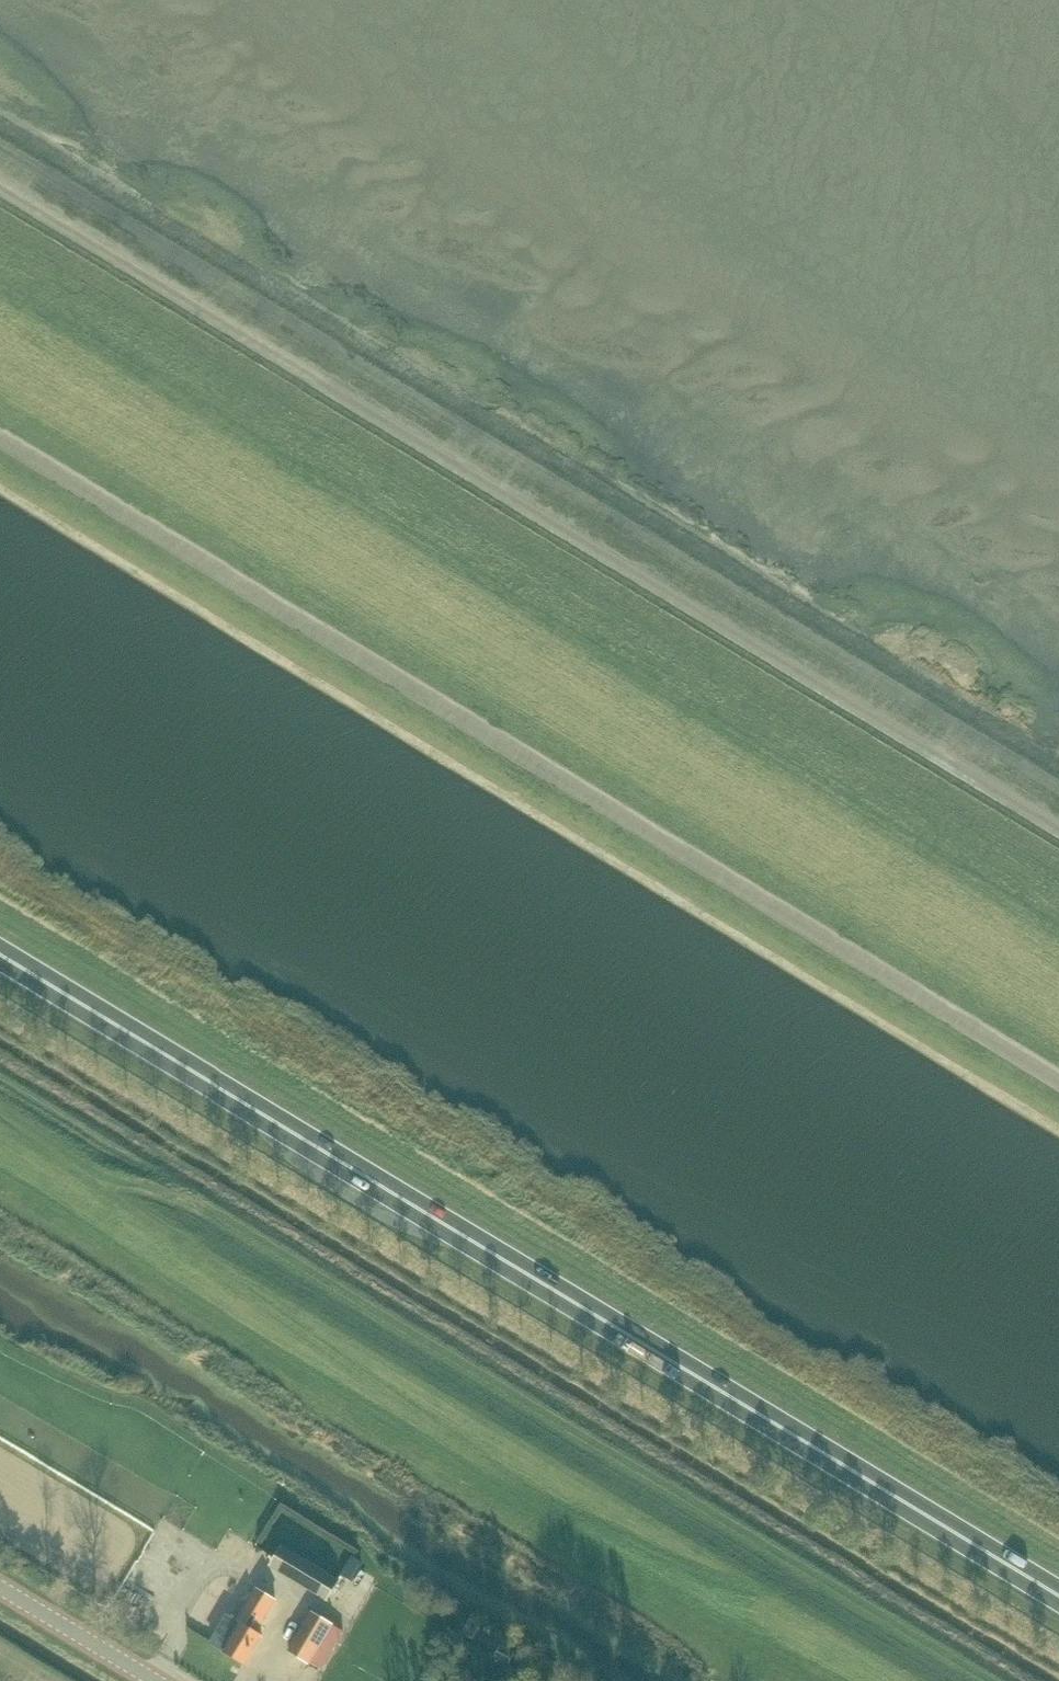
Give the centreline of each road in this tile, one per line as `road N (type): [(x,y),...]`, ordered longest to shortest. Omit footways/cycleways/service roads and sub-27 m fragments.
road 1 (primary): [(1058,1595),(0,955)]
road 2 (unclassified): [(156,1680),(0,1587)]

